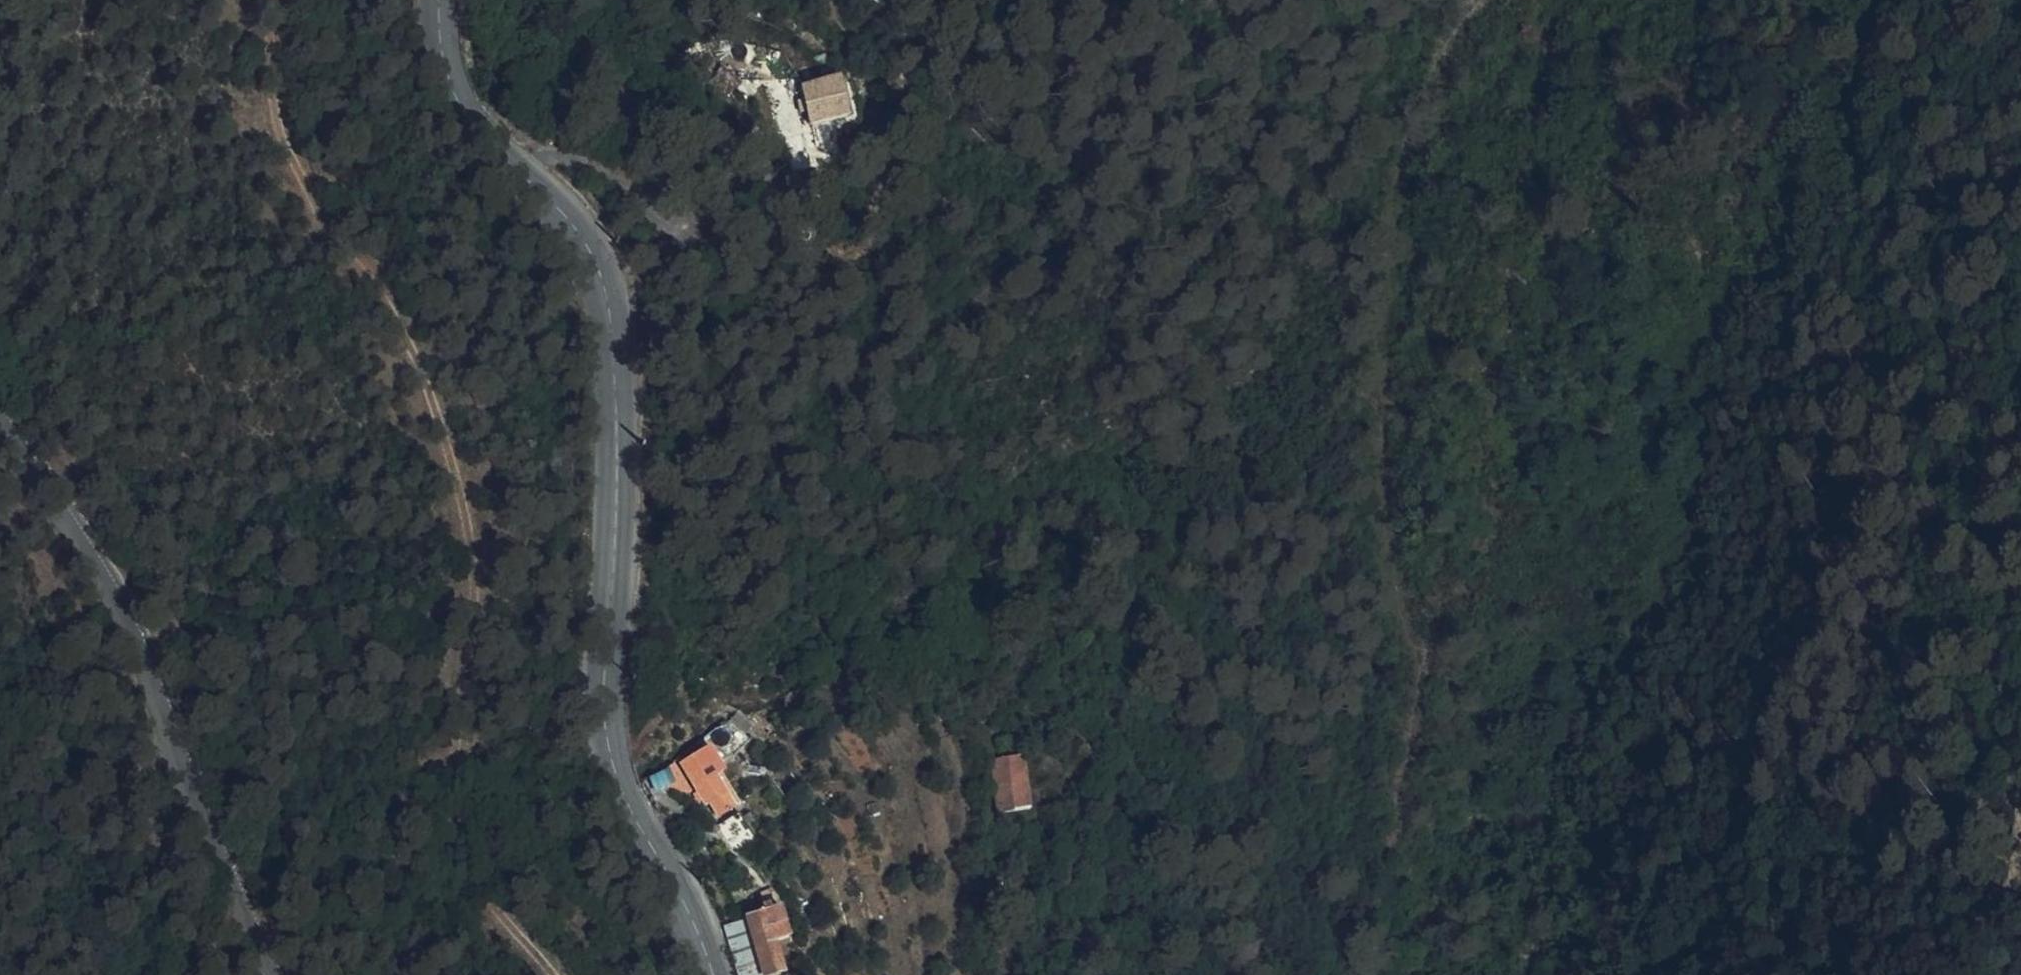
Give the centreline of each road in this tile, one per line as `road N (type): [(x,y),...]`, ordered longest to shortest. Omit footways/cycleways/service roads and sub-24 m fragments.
road 1 (secondary): [(440,0),(459,97),(498,155),(565,211),(609,289),(617,496),(604,669),(608,738),(624,799),(693,922),(713,974)]
road 2 (track): [(552,974),(496,910),(454,818),(454,750),(474,637),(465,510),(425,381),(397,321),(283,140),(272,0)]
road 3 (track): [(1481,0),(1450,42),(1410,160),(1382,426),(1389,528),(1424,659),(1397,786),(1403,831),(1393,846)]

